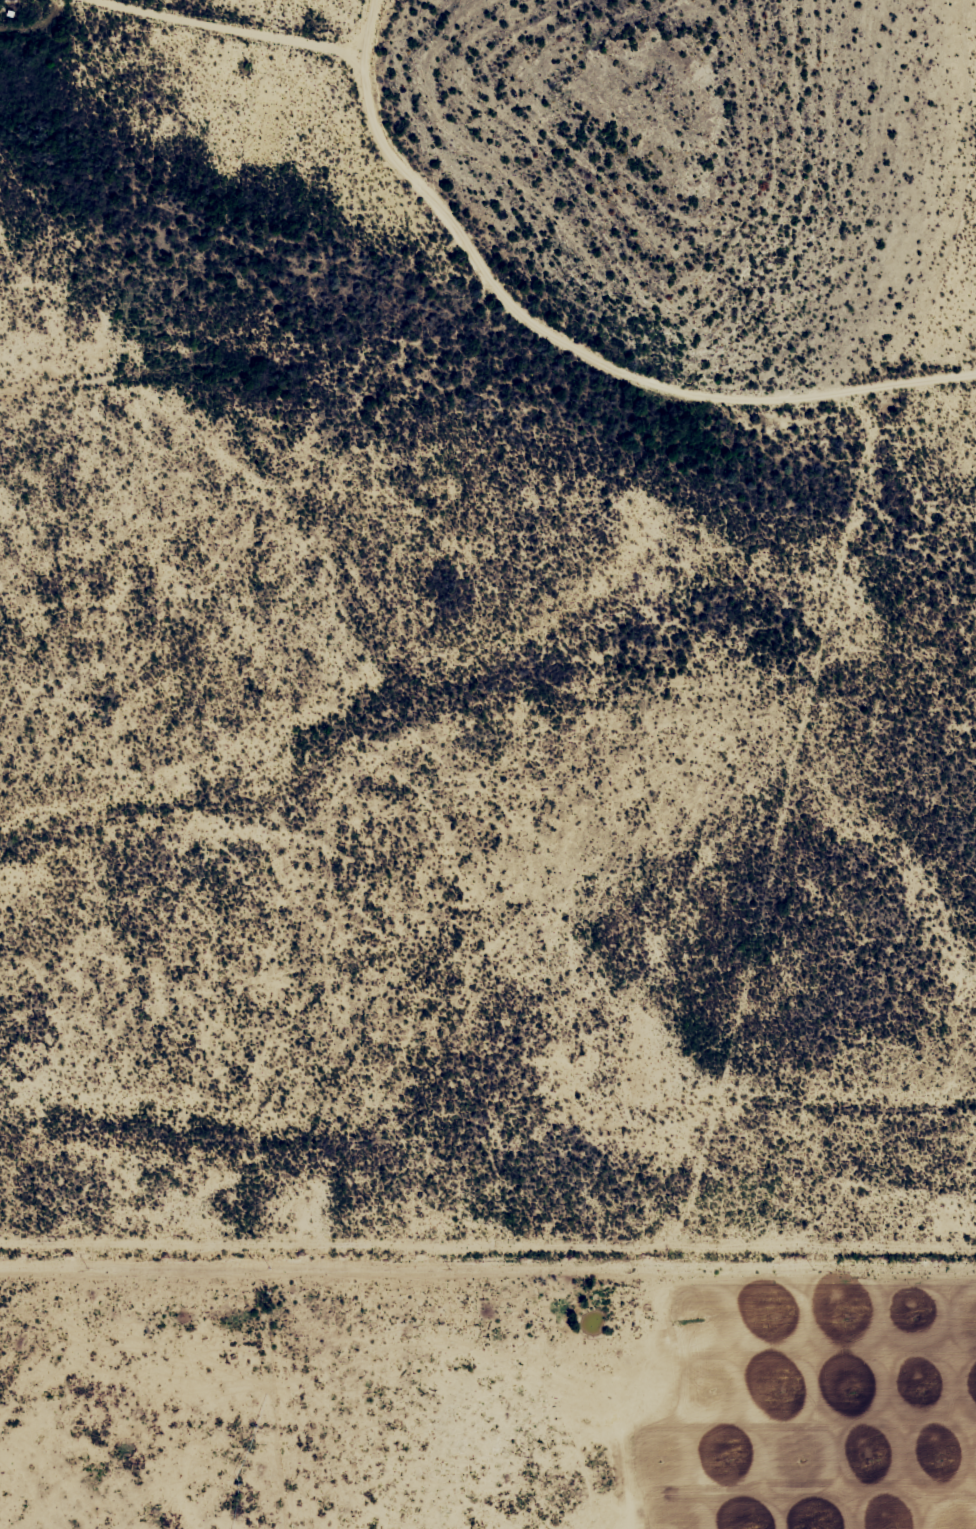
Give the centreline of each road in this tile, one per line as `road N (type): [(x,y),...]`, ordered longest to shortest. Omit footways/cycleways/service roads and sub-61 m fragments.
road 1 (track): [(975,370),(595,405),(481,330),(476,291),(363,97),(362,0)]
road 2 (track): [(481,330),(0,391)]
road 3 (track): [(41,0),(358,42)]

